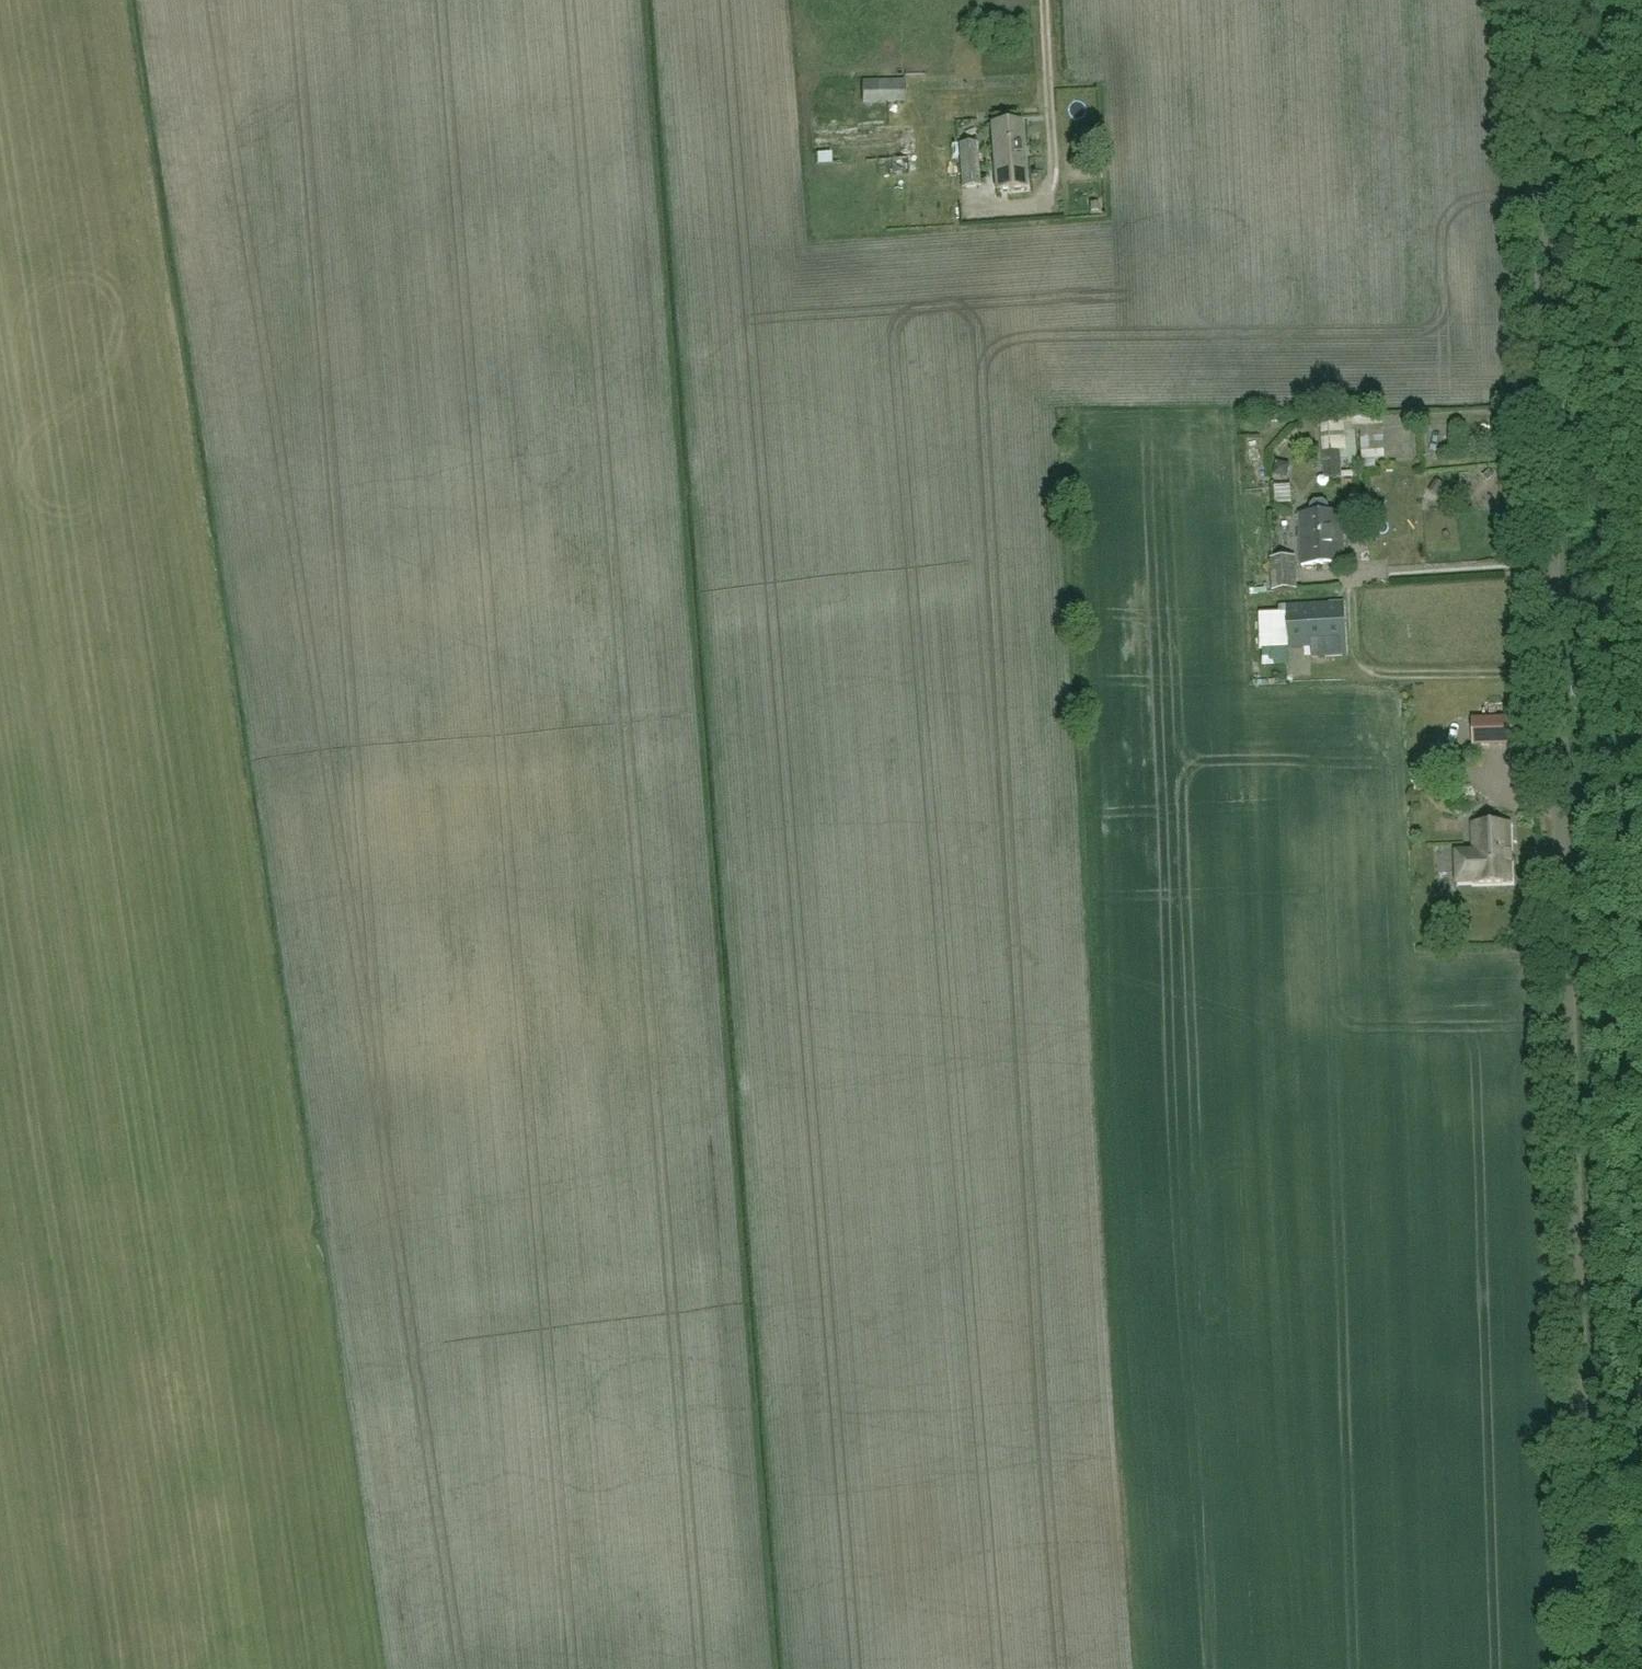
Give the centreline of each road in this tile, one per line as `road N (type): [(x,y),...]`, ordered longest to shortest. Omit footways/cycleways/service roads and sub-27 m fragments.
road 1 (unclassified): [(1590,1668),(1535,0)]

